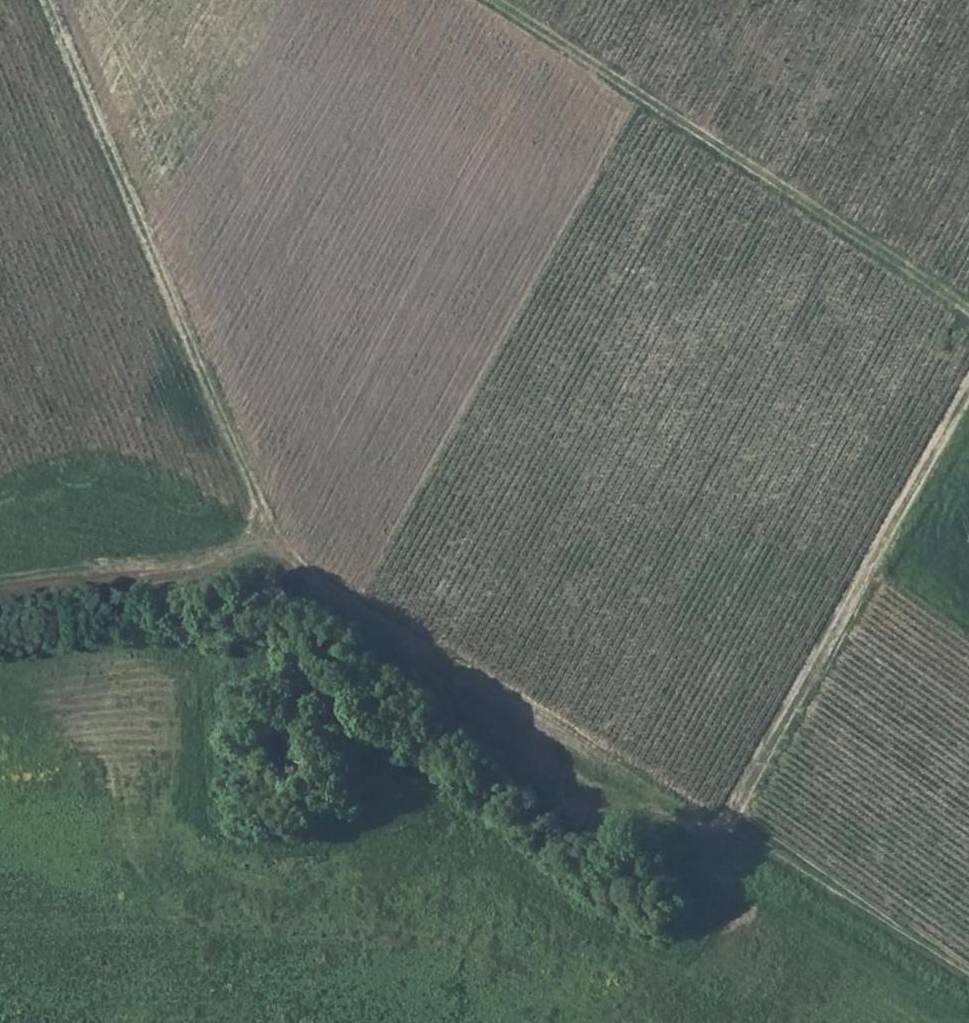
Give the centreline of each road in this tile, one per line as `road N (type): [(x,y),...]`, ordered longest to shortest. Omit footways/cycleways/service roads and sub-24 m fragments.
road 1 (track): [(50,0),(283,560),(718,835),(968,387)]
road 2 (track): [(492,0),(968,309)]

